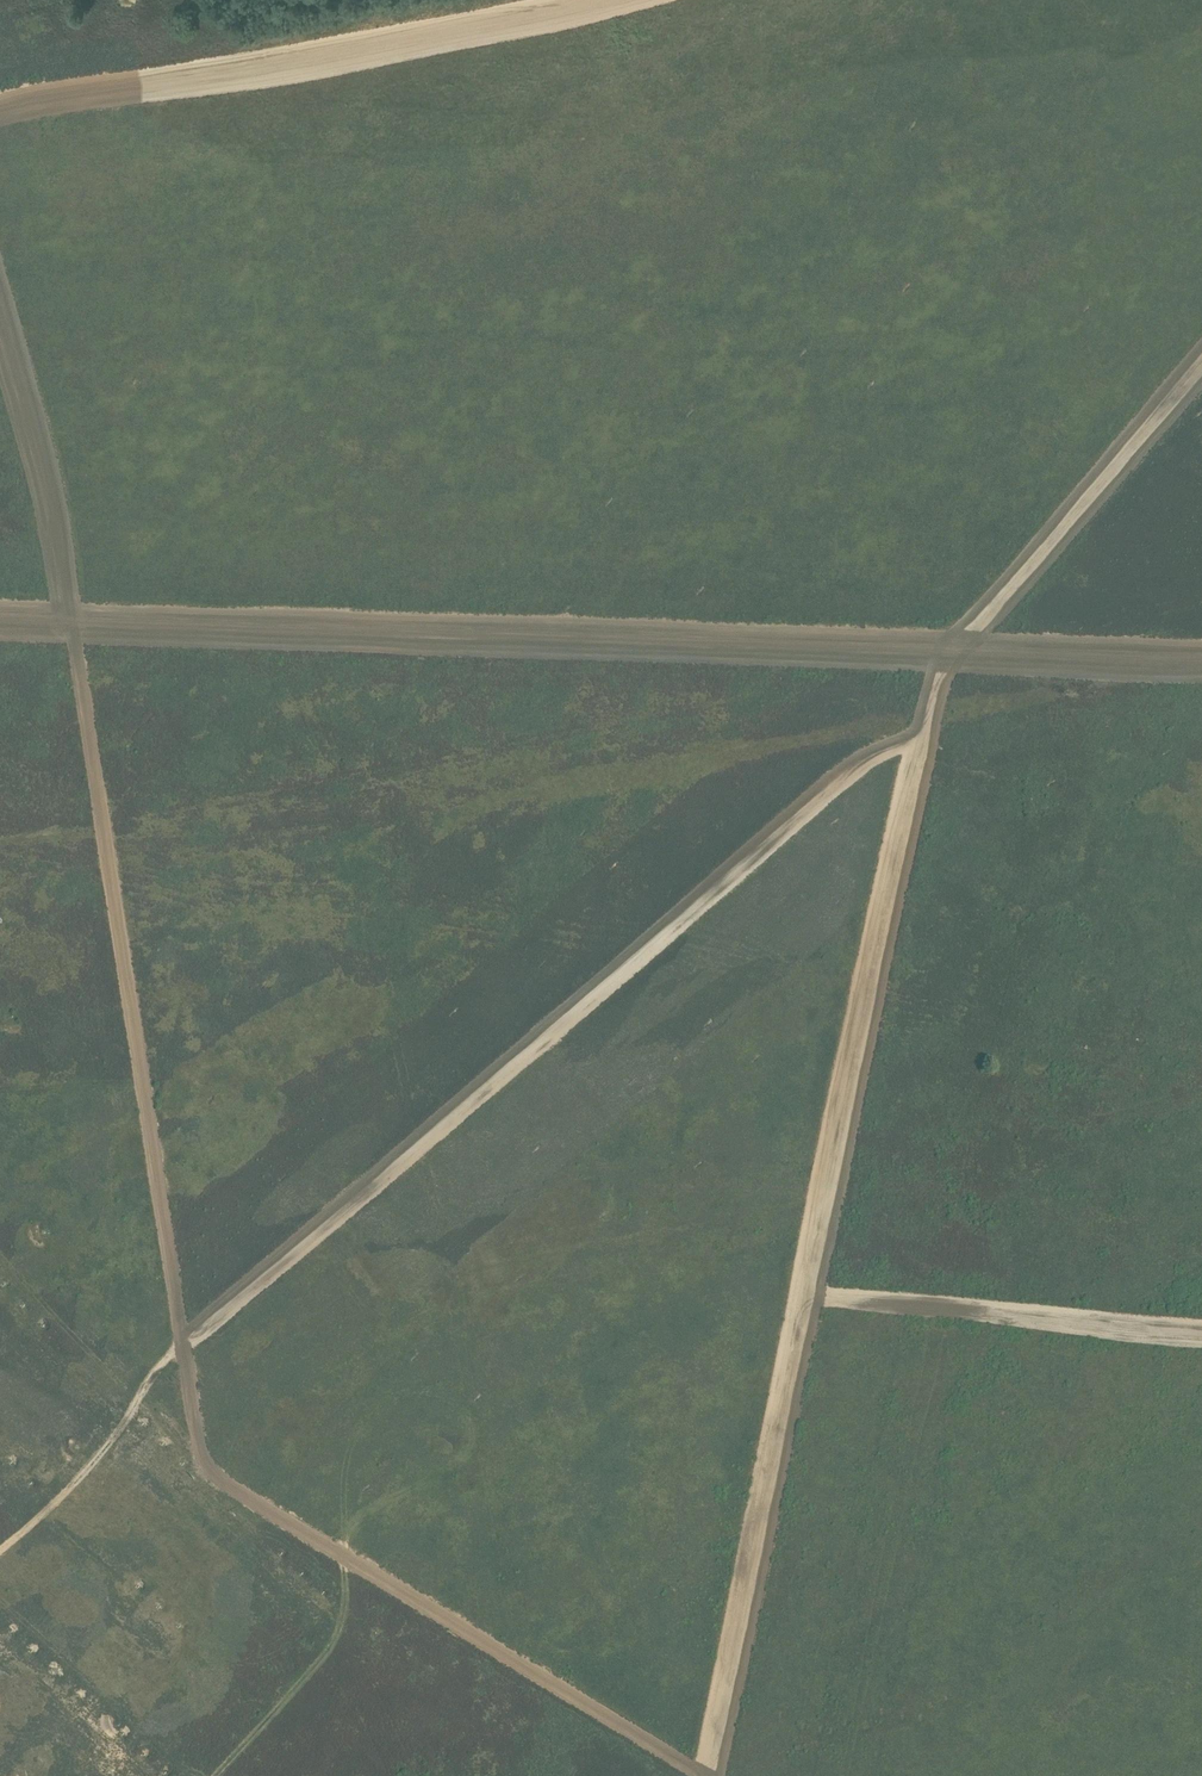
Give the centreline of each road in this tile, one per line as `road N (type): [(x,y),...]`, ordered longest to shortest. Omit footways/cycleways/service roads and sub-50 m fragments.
road 1 (track): [(705,1775),(203,1463),(75,623),(46,472),(0,314)]
road 2 (track): [(1201,360),(952,656),(935,697),(709,1775)]
road 3 (track): [(922,737),(884,750),(802,808),(164,1362),(91,1464),(0,1550)]
road 4 (track): [(0,620),(1201,665)]
road 5 (track): [(0,111),(39,98),(491,28),(600,0)]
road 6 (track): [(1201,1331),(1088,1326),(807,1292)]
road 7 (track): [(345,1556),(340,1633),(214,1775)]

